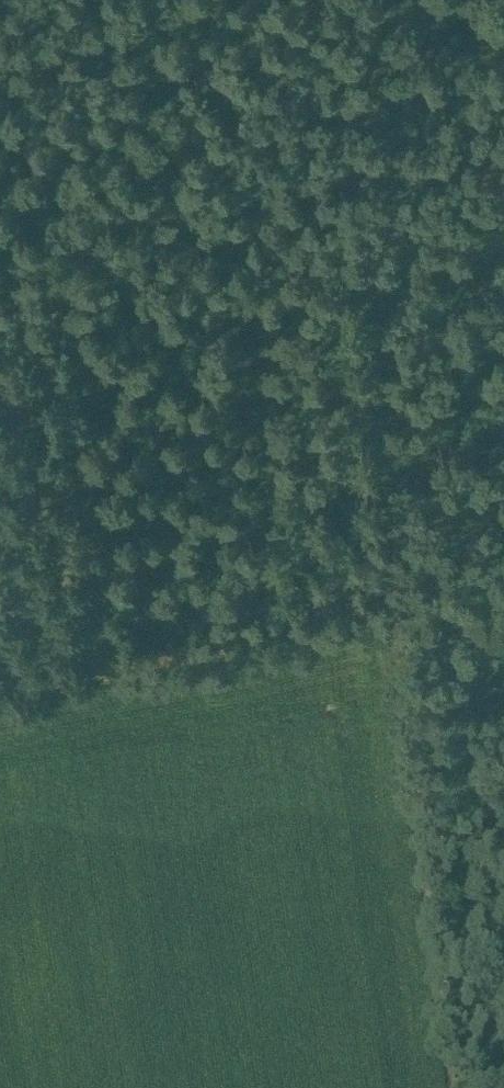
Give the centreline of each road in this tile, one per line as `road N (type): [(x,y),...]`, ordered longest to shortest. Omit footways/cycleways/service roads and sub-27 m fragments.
road 1 (track): [(126,685),(24,0)]
road 2 (track): [(0,707),(380,636)]

